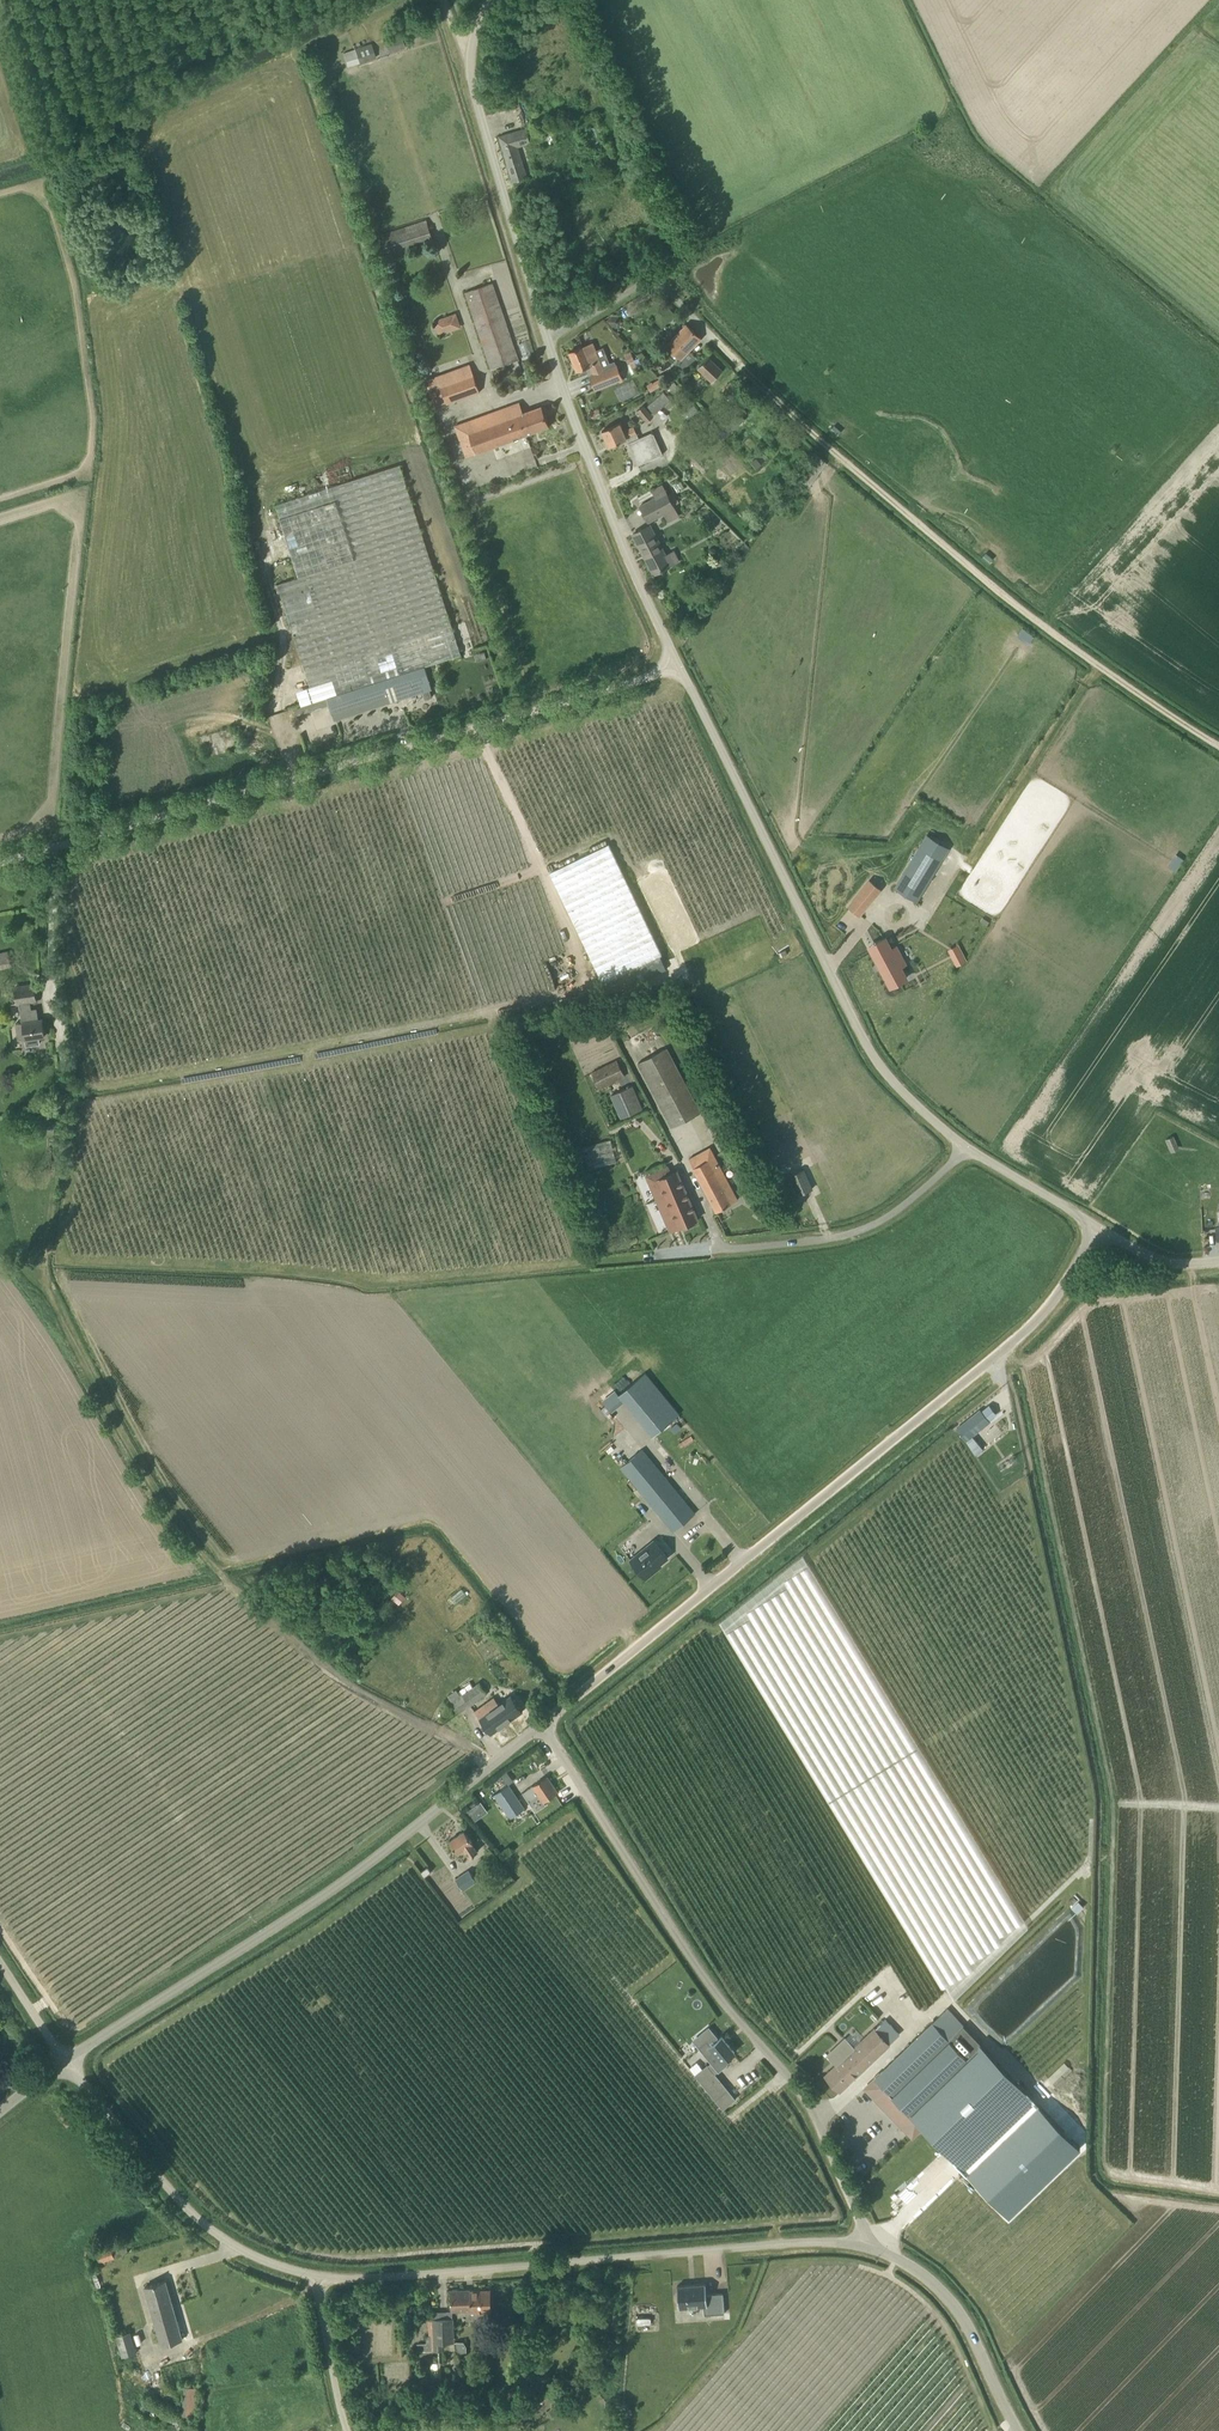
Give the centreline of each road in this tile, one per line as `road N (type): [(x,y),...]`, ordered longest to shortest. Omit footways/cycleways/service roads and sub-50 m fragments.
road 1 (track): [(53,855),(51,996),(66,1142),(46,1262),(85,1366),(164,1502),(232,1588),(347,1685),(490,1764)]
road 2 (unclassified): [(874,2250),(837,2242),(350,2283),(300,2275),(216,2228),(69,2061)]
road 3 (unclassified): [(543,1726),(1023,1334),(1099,1228)]
road 4 (unclassified): [(0,869),(649,686),(678,665)]
road 5 (track): [(1218,745),(1094,667),(804,427),(721,343)]
road 6 (unclassified): [(874,2250),(811,2104),(730,2006),(543,1726)]
road 7 (unclassified): [(69,2061),(365,1870),(543,1726)]
road 8 (unclassified): [(973,1150),(894,1079),(678,665)]
road 9 (unclassified): [(553,341),(480,105),(473,65),(491,0)]
road 10 (unclassified): [(678,665),(583,442),(553,341)]
road 11 (unclassified): [(730,1250),(829,1241),(885,1222),(973,1150)]
road 12 (track): [(958,871),(1094,667)]
road 13 (track): [(1217,1289),(1093,1305),(1031,1361),(1002,1352)]
road 14 (unclassified): [(1020,2430),(951,2305),(909,2266),(874,2250)]
road 15 (unclassified): [(553,341),(661,285),(721,343)]
road 16 (unclassified): [(1099,1228),(973,1150)]
road 17 (unclassified): [(69,2061),(0,1952)]
road 18 (unclassified): [(1099,1228),(1161,1263),(1218,1261)]
road 19 (track): [(1190,1264),(1218,1389)]

